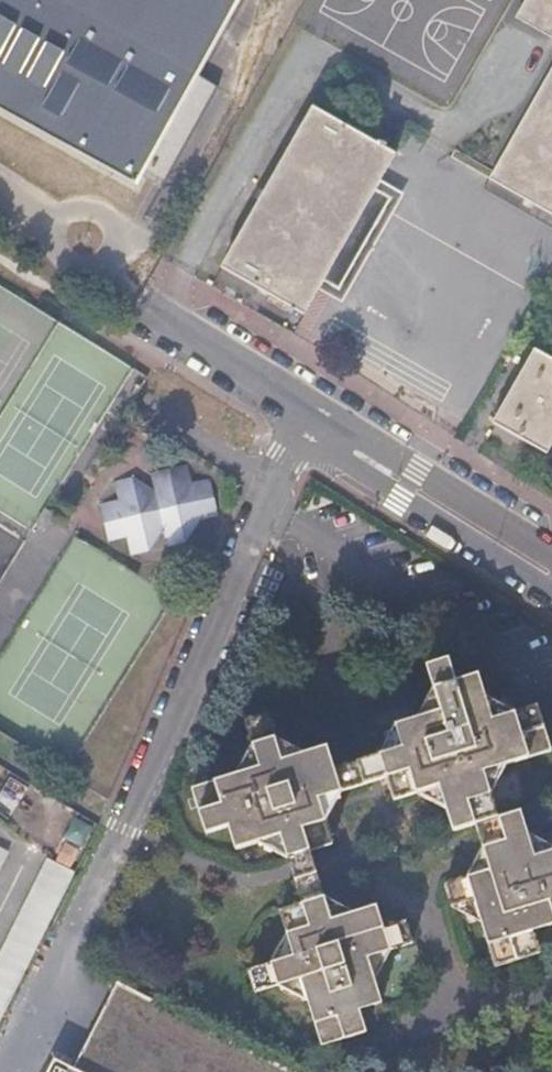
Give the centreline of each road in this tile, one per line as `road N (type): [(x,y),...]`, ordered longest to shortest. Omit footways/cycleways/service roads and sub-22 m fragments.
road 1 (residential): [(319,418),(337,460),(551,594)]
road 2 (residential): [(343,871),(428,920),(453,1007),(551,997)]
road 3 (residential): [(551,558),(319,418)]
road 4 (residential): [(319,418),(140,293)]

